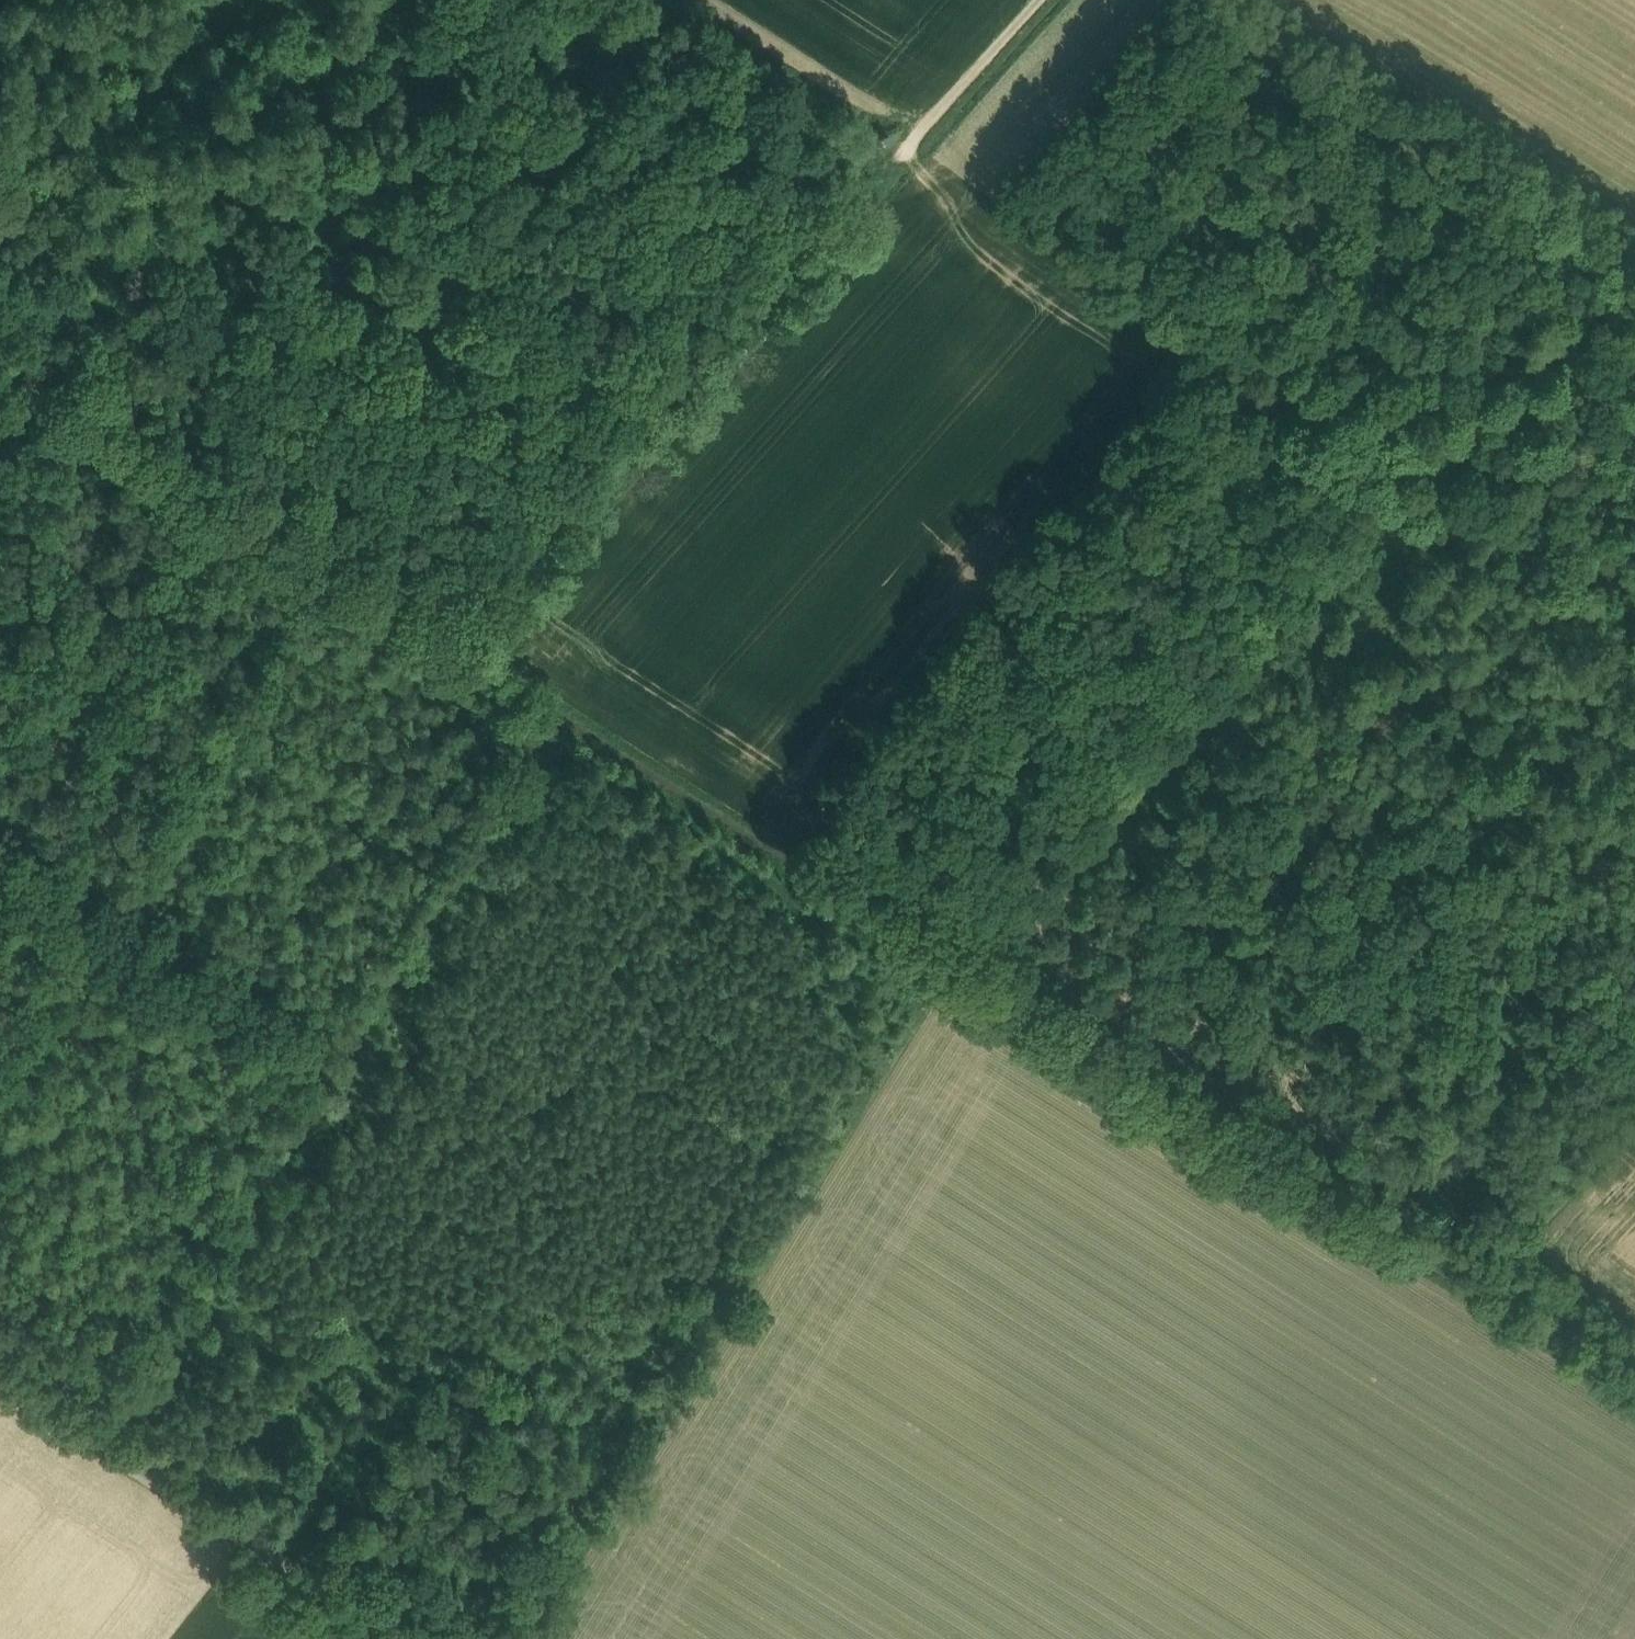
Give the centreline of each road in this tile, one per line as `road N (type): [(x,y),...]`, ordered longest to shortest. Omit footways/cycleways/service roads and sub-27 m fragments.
road 1 (track): [(0,1373),(418,1638)]
road 2 (track): [(906,154),(1046,0)]

